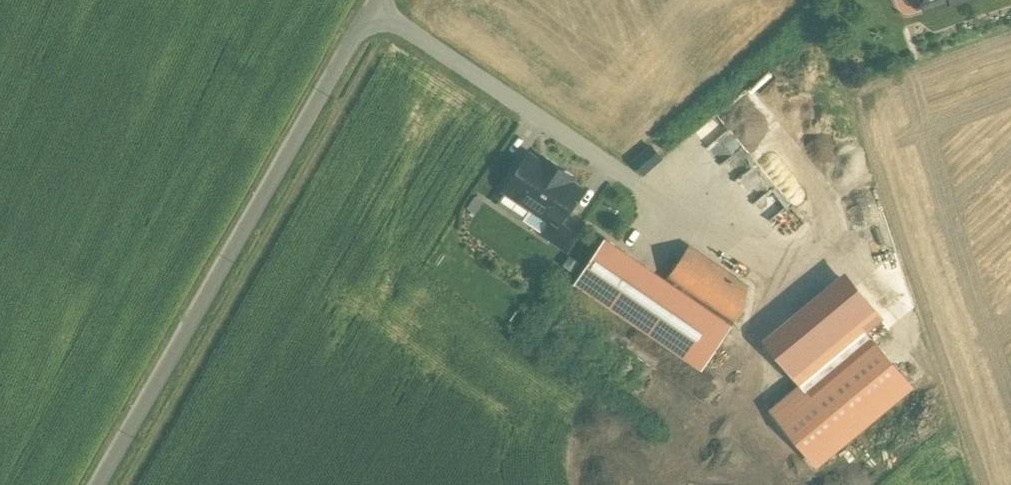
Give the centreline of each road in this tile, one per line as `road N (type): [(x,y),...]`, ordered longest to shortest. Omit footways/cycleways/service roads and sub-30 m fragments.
road 1 (unclassified): [(375,0),(96,484)]

